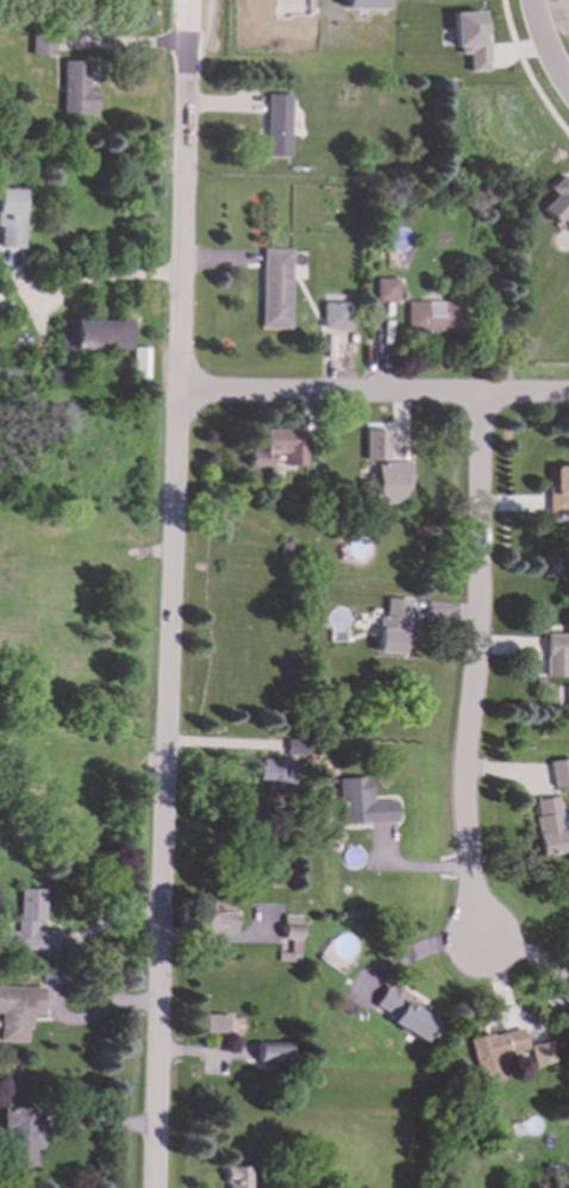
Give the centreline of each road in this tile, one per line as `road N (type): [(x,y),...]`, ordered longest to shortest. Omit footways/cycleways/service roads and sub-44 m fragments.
road 1 (tertiary): [(153,1187),(188,0)]
road 2 (residential): [(480,395),(480,614),(464,784),(479,938)]
road 3 (residential): [(179,392),(568,396)]

